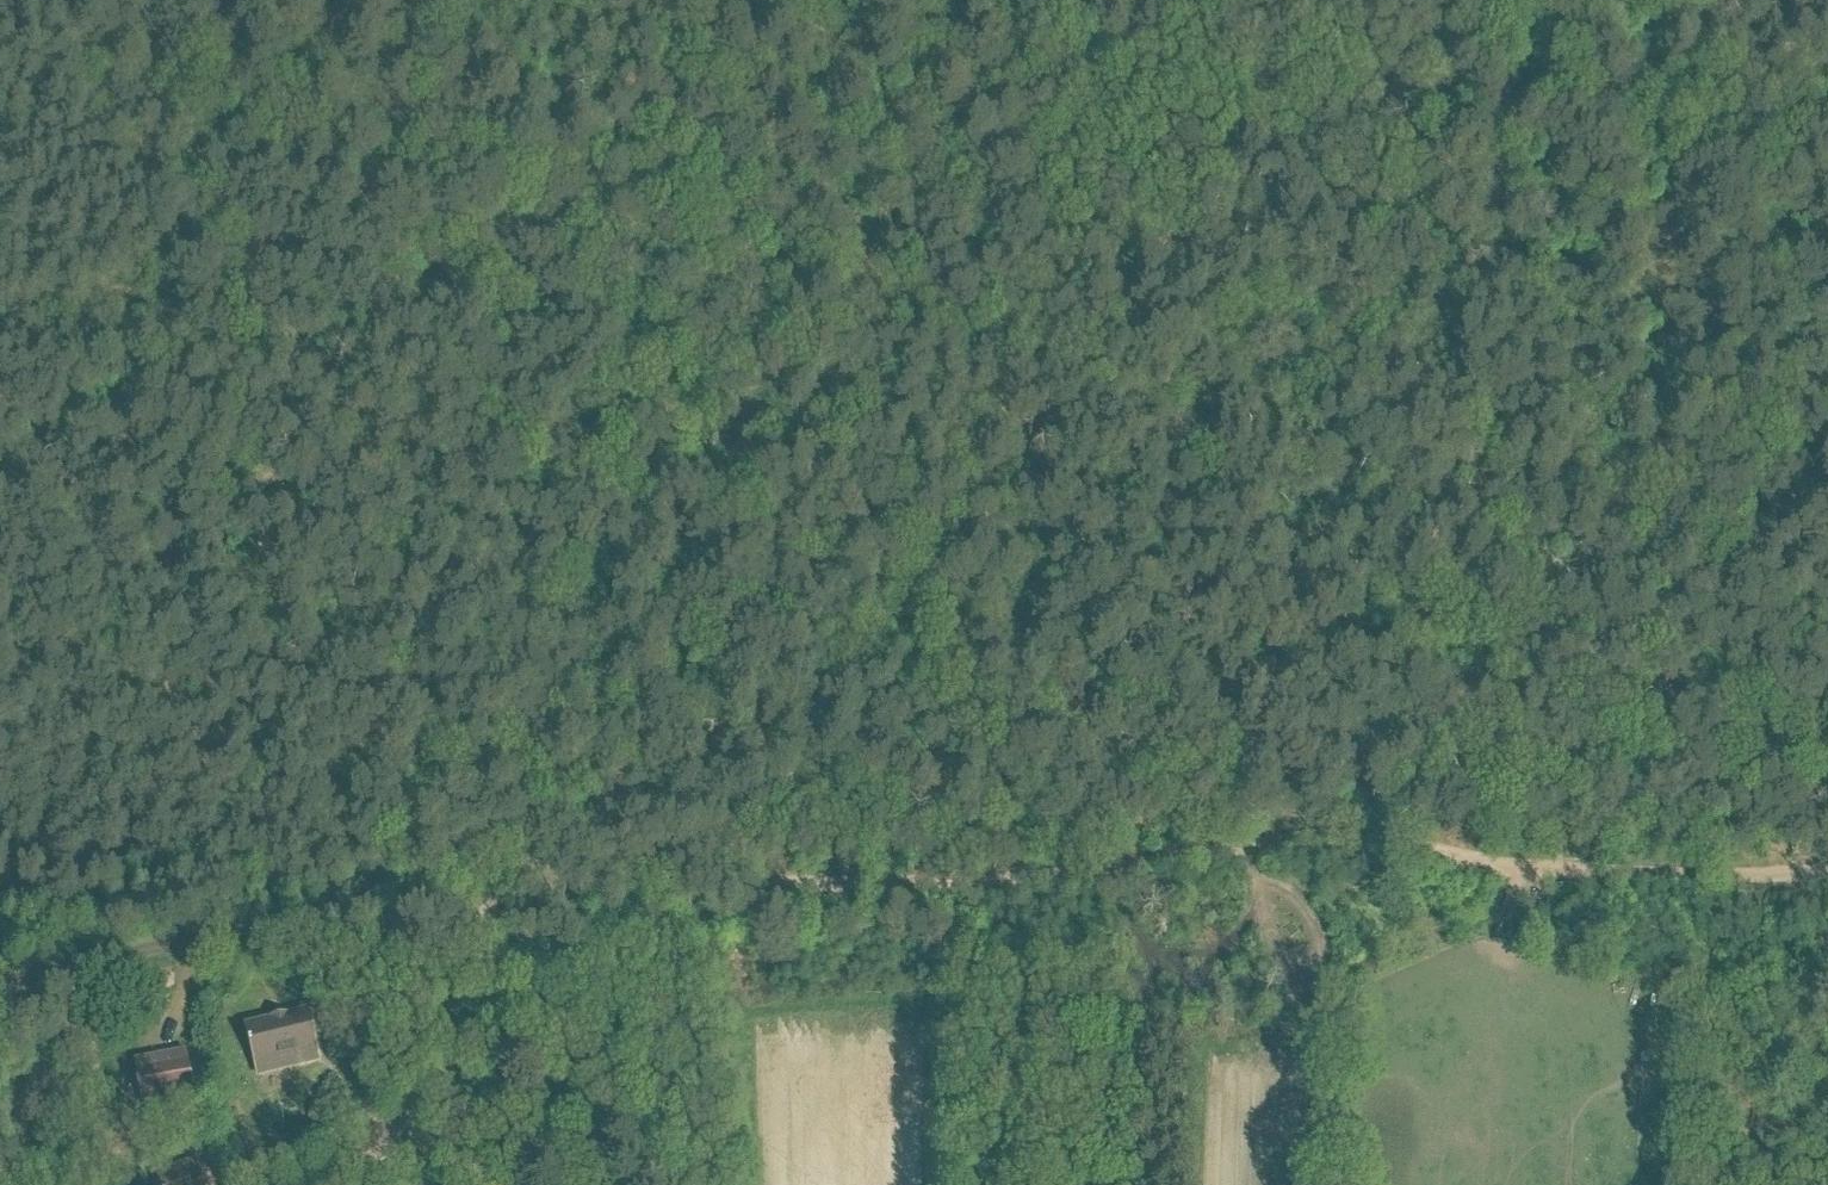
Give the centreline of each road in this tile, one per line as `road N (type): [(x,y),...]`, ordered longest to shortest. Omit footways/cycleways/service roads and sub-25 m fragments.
road 1 (track): [(1222,0),(775,336),(644,480),(538,720),(528,823)]
road 2 (track): [(518,885),(1019,881),(1325,838),(1546,870)]
road 3 (track): [(0,987),(410,892)]
road 4 (unclassified): [(340,1184),(452,1071),(479,1029),(490,984),(488,887)]
road 5 (track): [(1546,870),(1827,875)]

